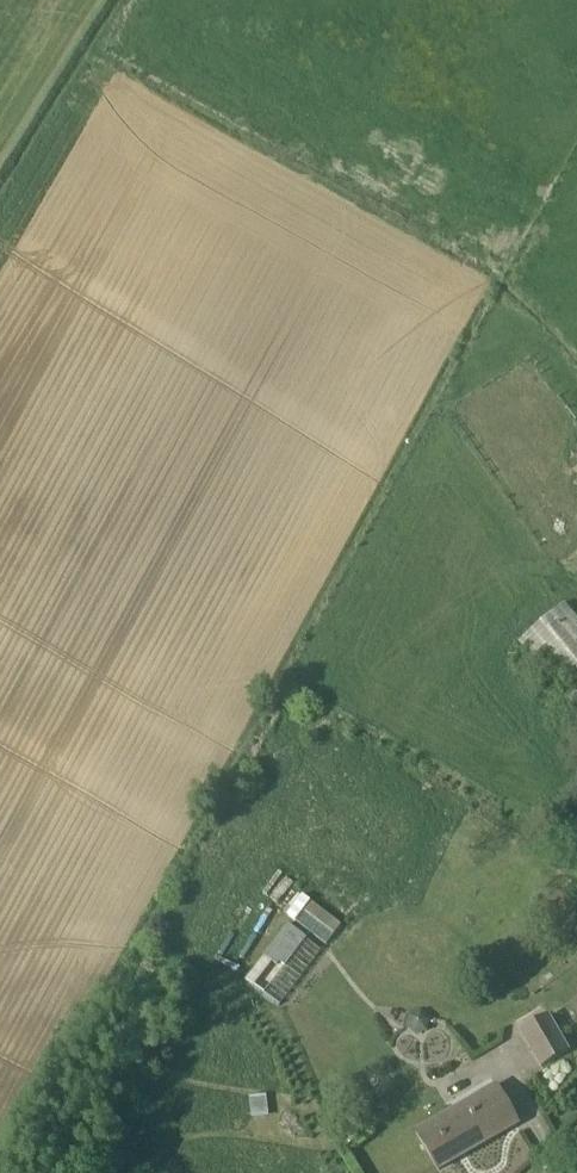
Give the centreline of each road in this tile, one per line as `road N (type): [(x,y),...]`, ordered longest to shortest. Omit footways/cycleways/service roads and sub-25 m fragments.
road 1 (track): [(0,161),(101,0)]

